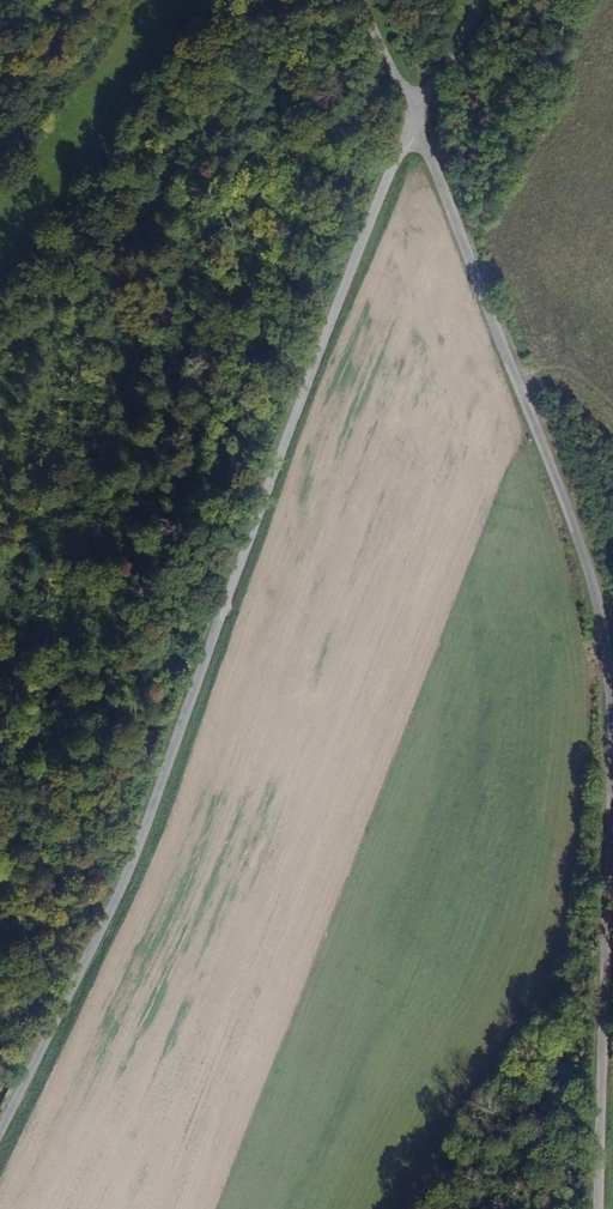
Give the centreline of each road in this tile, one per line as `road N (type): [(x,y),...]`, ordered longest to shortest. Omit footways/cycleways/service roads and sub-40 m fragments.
road 1 (unclassified): [(415,117),(131,871),(0,1142)]
road 2 (unclassified): [(612,739),(608,643),(582,550),(415,117)]
road 3 (unclassified): [(600,1208),(612,822)]
road 4 (unclassified): [(415,117),(482,0)]
road 5 (unclassified): [(415,117),(361,0)]

